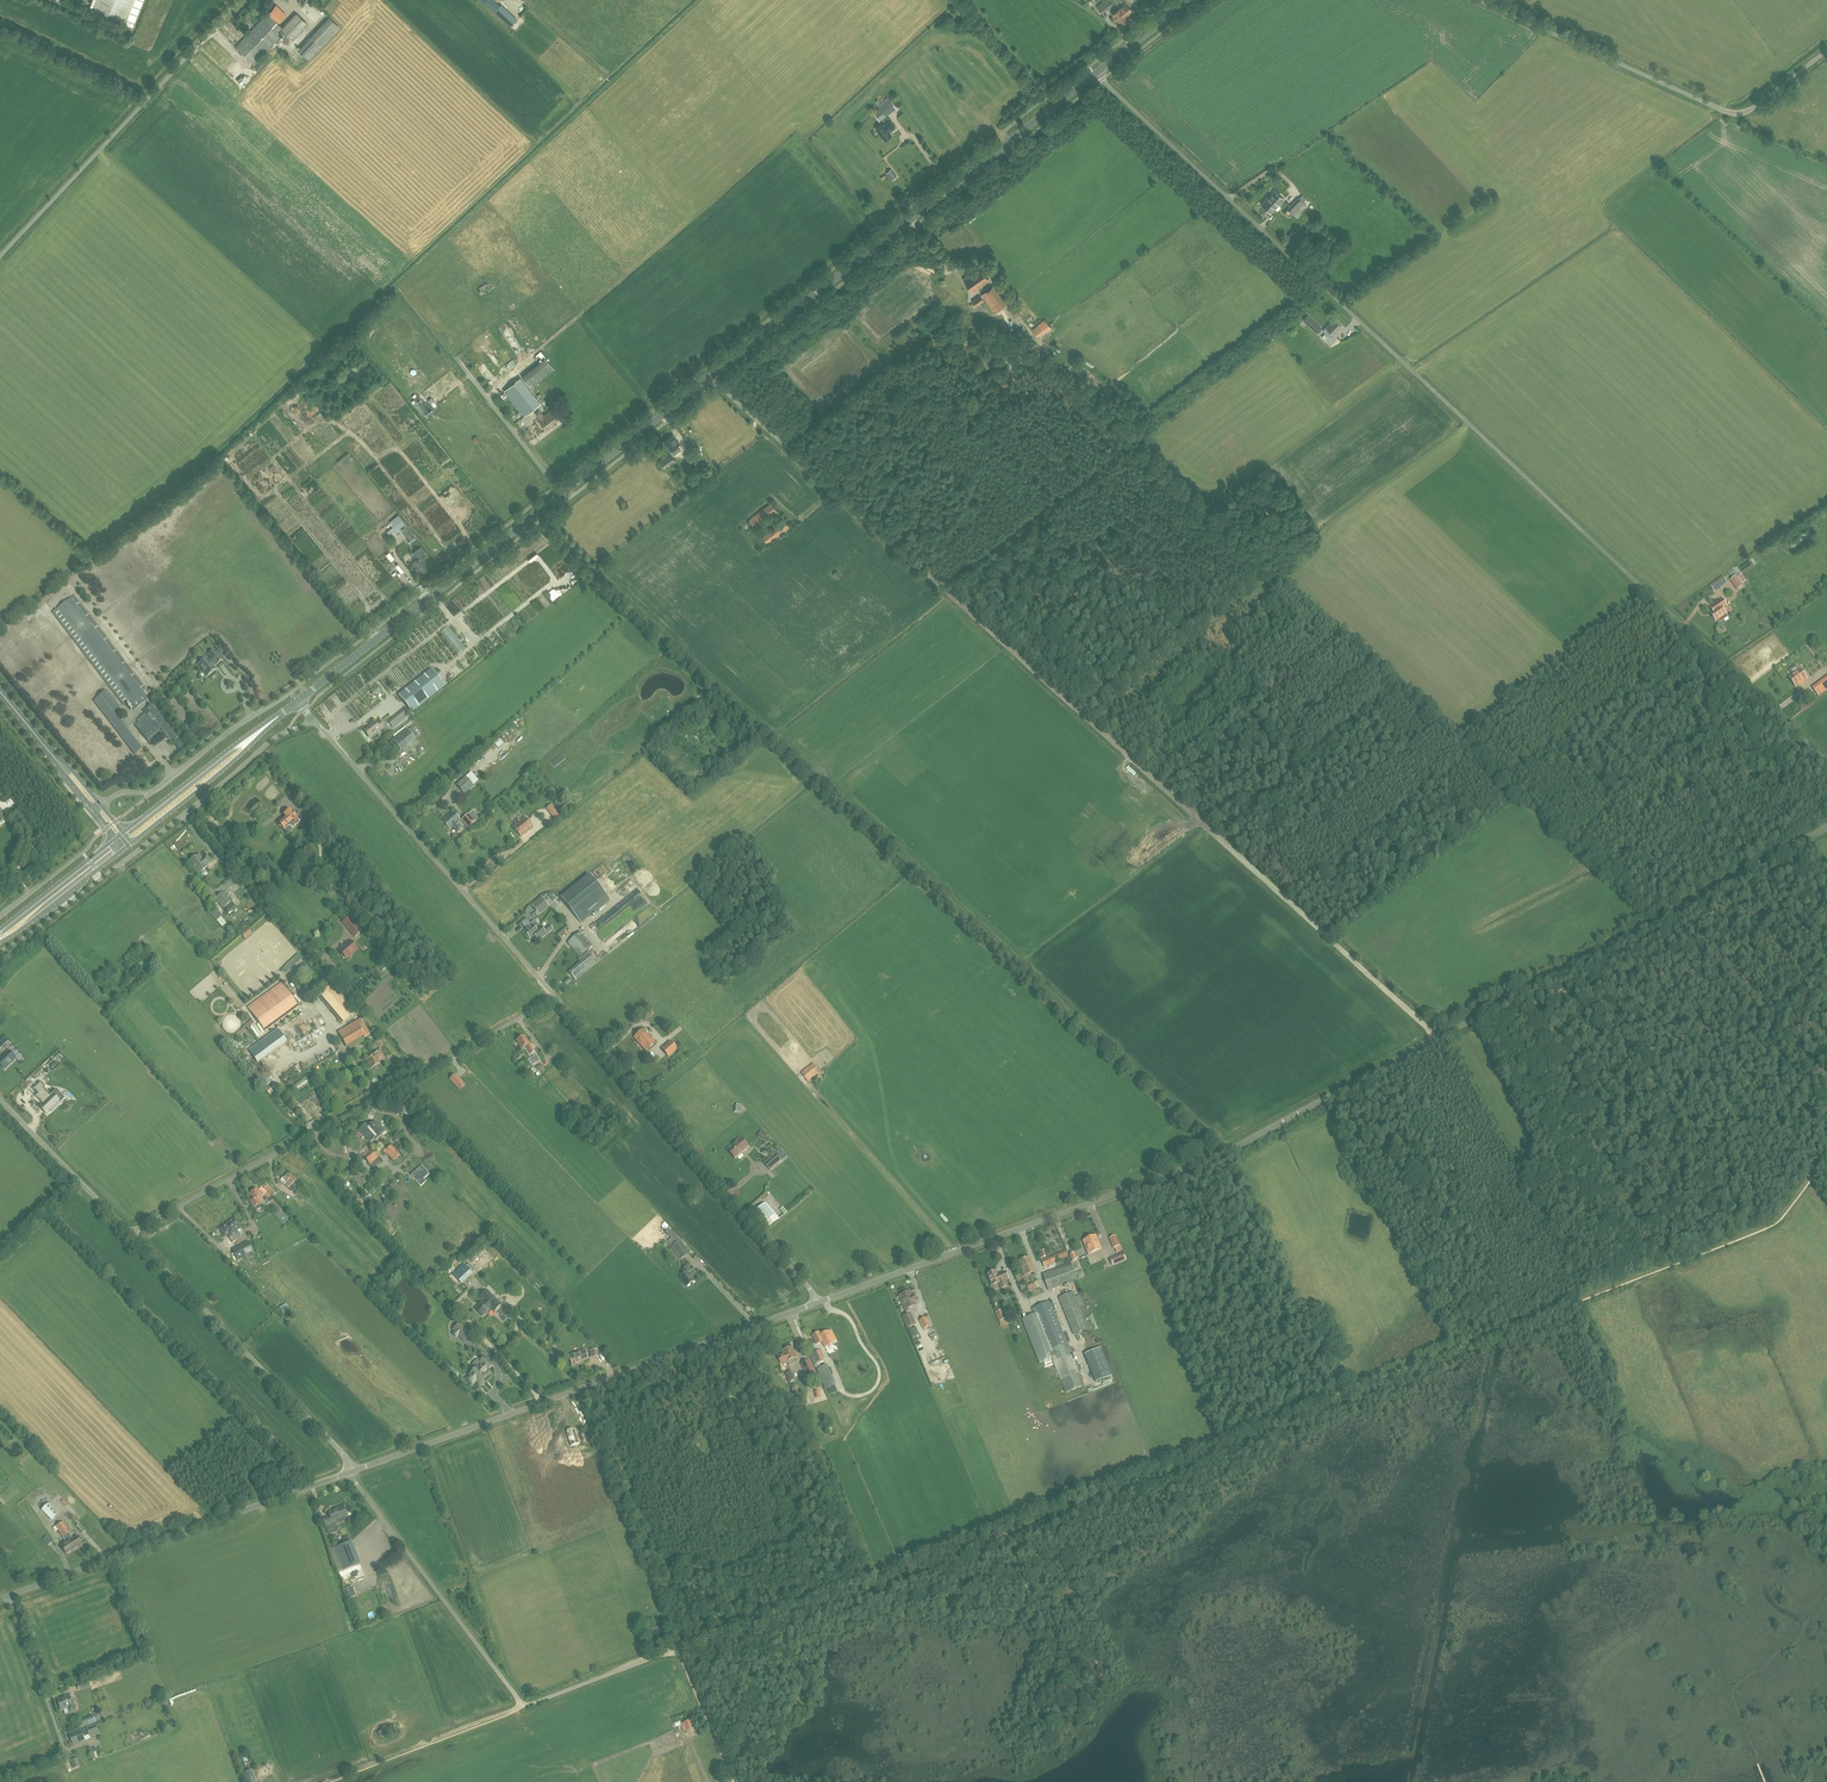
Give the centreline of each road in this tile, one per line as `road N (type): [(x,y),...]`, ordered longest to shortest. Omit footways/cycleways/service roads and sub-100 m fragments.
road 1 (track): [(680,1648),(1754,1231),(1778,1217),(1826,1151)]
road 2 (unclassified): [(820,1302),(1236,1148),(1826,827)]
road 3 (unclassified): [(1826,761),(1096,75)]
road 4 (track): [(836,491),(1438,1038)]
road 5 (tertiary): [(300,700),(715,374)]
road 6 (unclassified): [(351,1471),(820,1302)]
road 7 (unclassified): [(129,1234),(556,998)]
road 8 (tertiary): [(715,374),(1096,75)]
road 9 (unclassified): [(820,1302),(556,998)]
road 10 (unclassified): [(1826,51),(1737,113),(1478,0)]
road 11 (unclassified): [(556,998),(313,719)]
road 12 (unclassified): [(9,1596),(351,1471)]
road 13 (unclassified): [(0,256),(241,0)]
road 14 (unclassified): [(351,1471),(129,1234)]
road 15 (track): [(1826,432),(1613,228)]
road 16 (unclassified): [(523,1703),(351,1471)]
road 17 (unclassified): [(118,866),(272,739),(313,719)]
road 18 (track): [(523,1703),(324,1781)]
road 19 (tertiary): [(128,846),(286,711)]
road 20 (tertiary): [(286,711),(124,833)]
road 21 (unclassified): [(129,1234),(0,1099)]
road 22 (unclassified): [(250,716),(150,794),(121,792),(99,804)]
road 23 (unclassified): [(836,491),(715,374)]
road 24 (unclassified): [(523,1703),(680,1648)]
road 25 (residential): [(66,1751),(9,1596)]
road 26 (secondary): [(0,942),(128,846)]
road 27 (secondary): [(116,839),(0,930)]
road 28 (track): [(738,1781),(680,1648)]
road 29 (track): [(1030,520),(1127,444)]
road 30 (tertiary): [(1096,75),(1190,0)]

